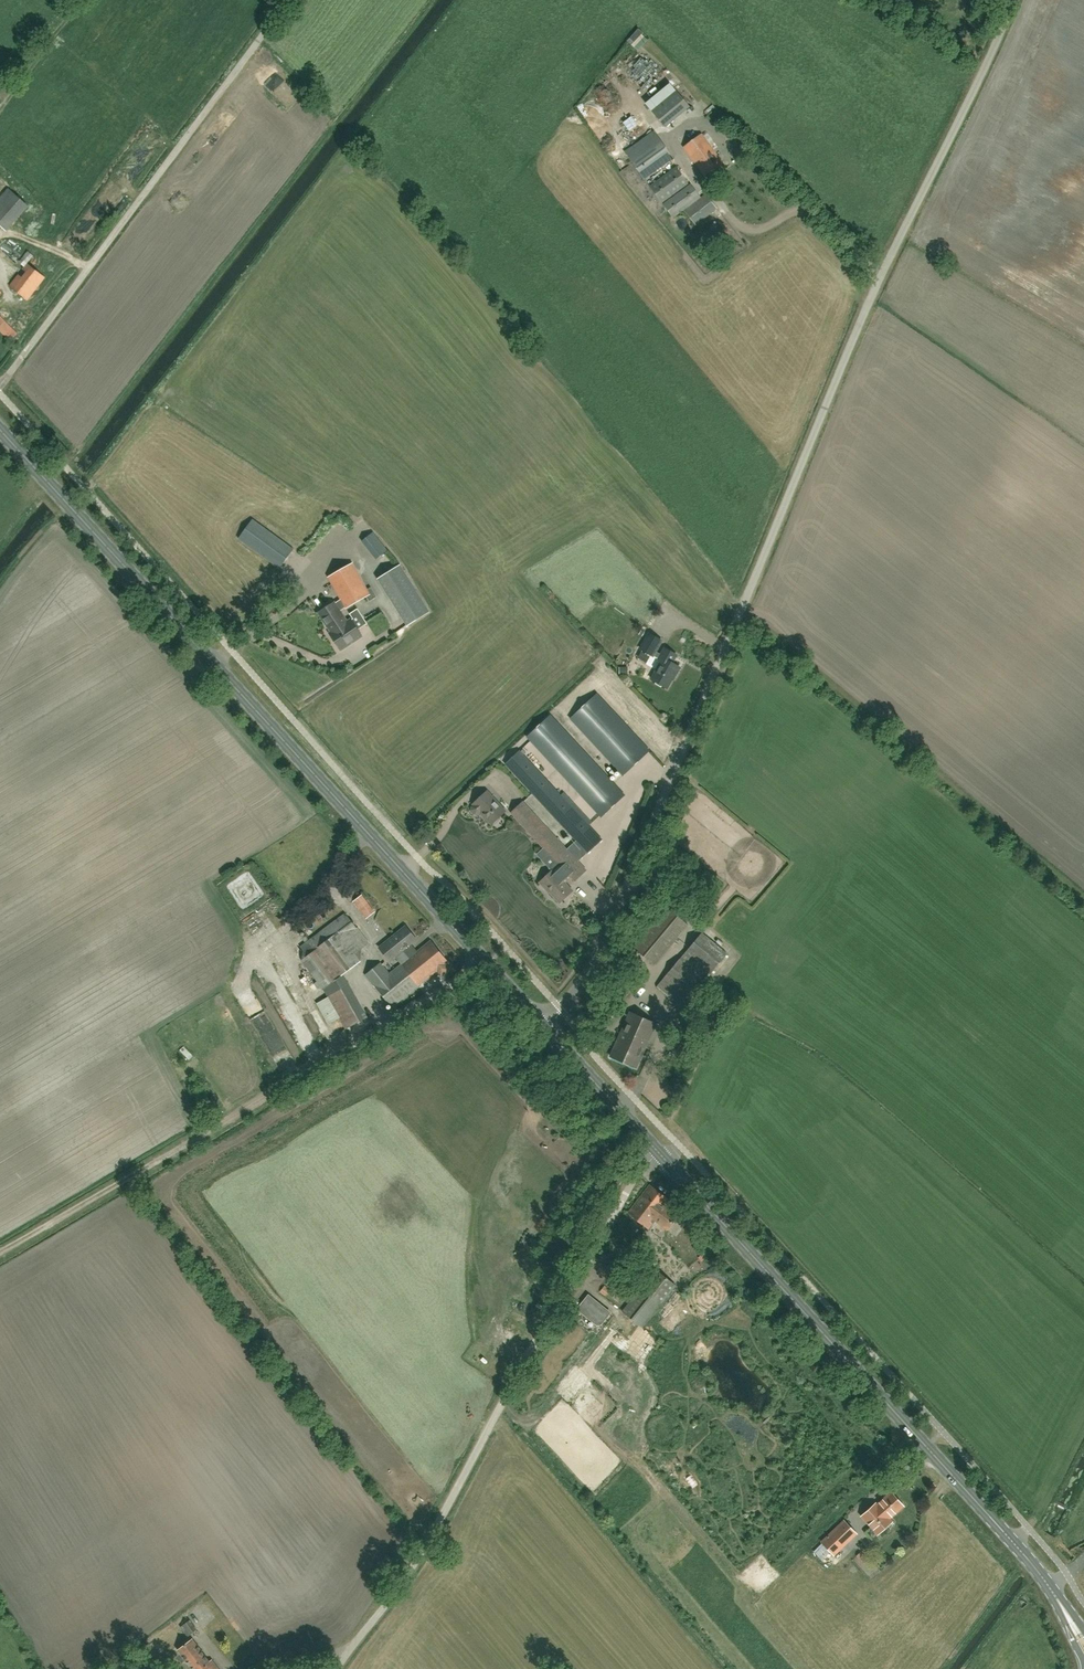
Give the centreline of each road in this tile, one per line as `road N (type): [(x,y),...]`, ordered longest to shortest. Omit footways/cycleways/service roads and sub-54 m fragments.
road 1 (unclassified): [(544,1025),(588,975),(881,275),(1014,0)]
road 2 (primary): [(487,963),(0,428)]
road 3 (unclassified): [(337,1668),(415,1573),(520,1372),(634,1186),(664,1158)]
road 4 (primary): [(1056,1595),(664,1158)]
road 5 (unclassified): [(0,384),(287,0)]
road 6 (track): [(0,1254),(301,1075)]
road 7 (unclassified): [(301,1075),(487,963)]
road 8 (primary): [(664,1158),(544,1025)]

